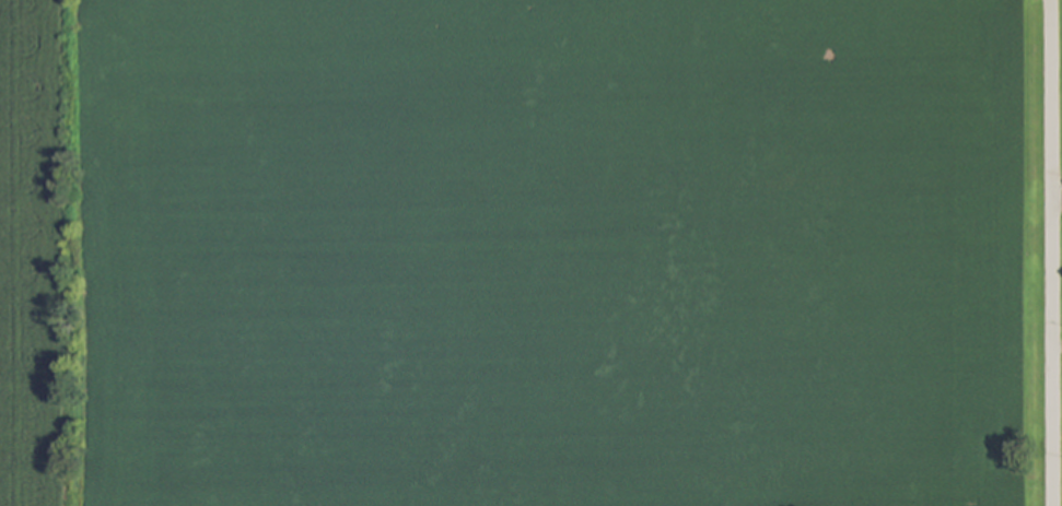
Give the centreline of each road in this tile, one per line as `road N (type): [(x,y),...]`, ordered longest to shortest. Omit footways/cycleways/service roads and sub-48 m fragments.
road 1 (residential): [(1046,505),(1041,0)]

